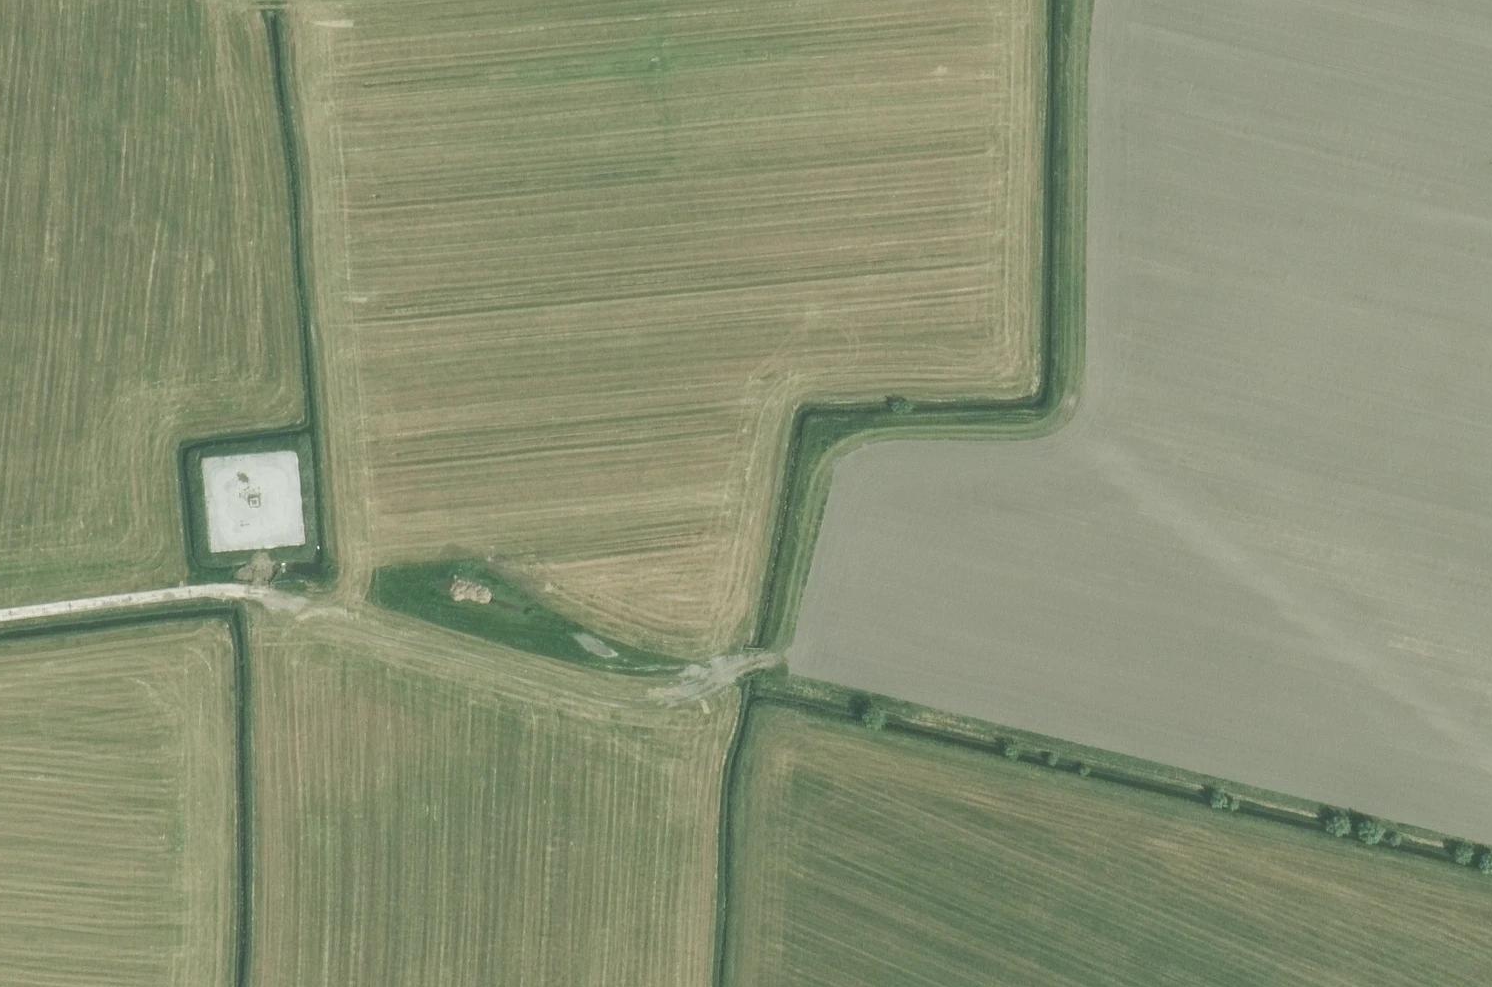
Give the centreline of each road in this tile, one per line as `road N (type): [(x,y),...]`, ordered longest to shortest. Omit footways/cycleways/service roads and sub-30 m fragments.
road 1 (track): [(0,617),(232,592)]

